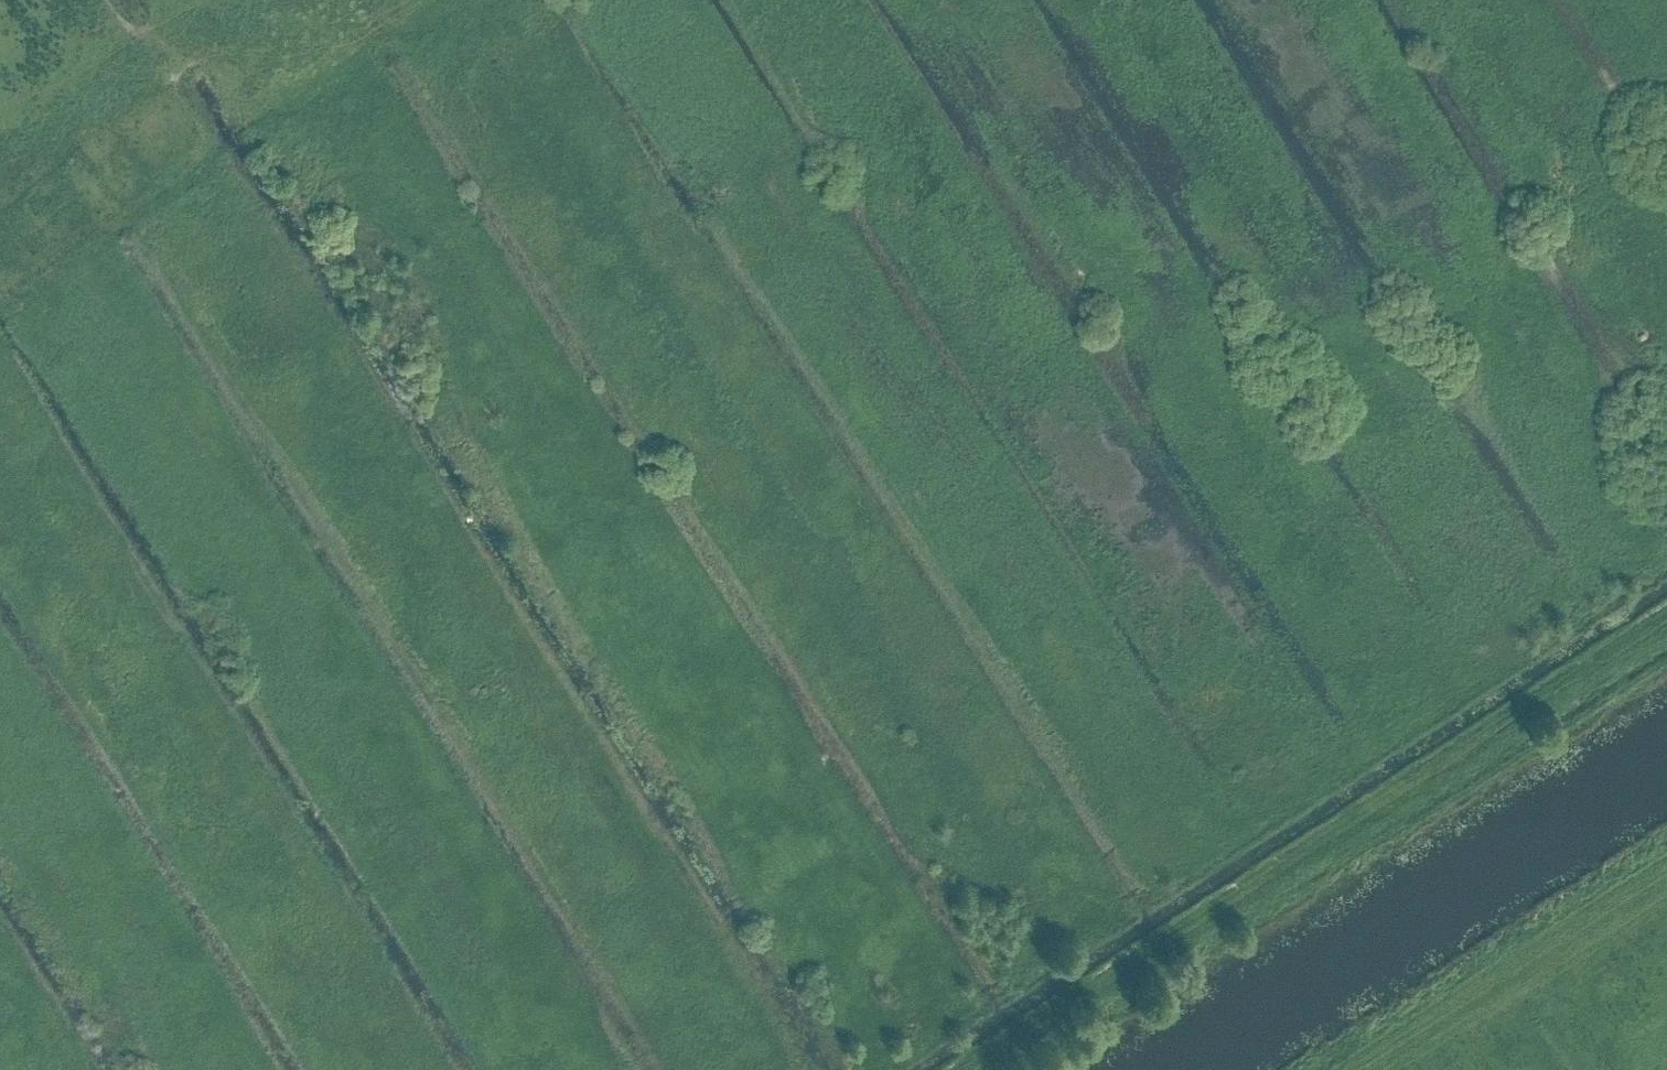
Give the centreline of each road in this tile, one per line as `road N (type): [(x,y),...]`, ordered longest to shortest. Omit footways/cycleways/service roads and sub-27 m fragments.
road 1 (track): [(1666,867),(1352,1069)]

